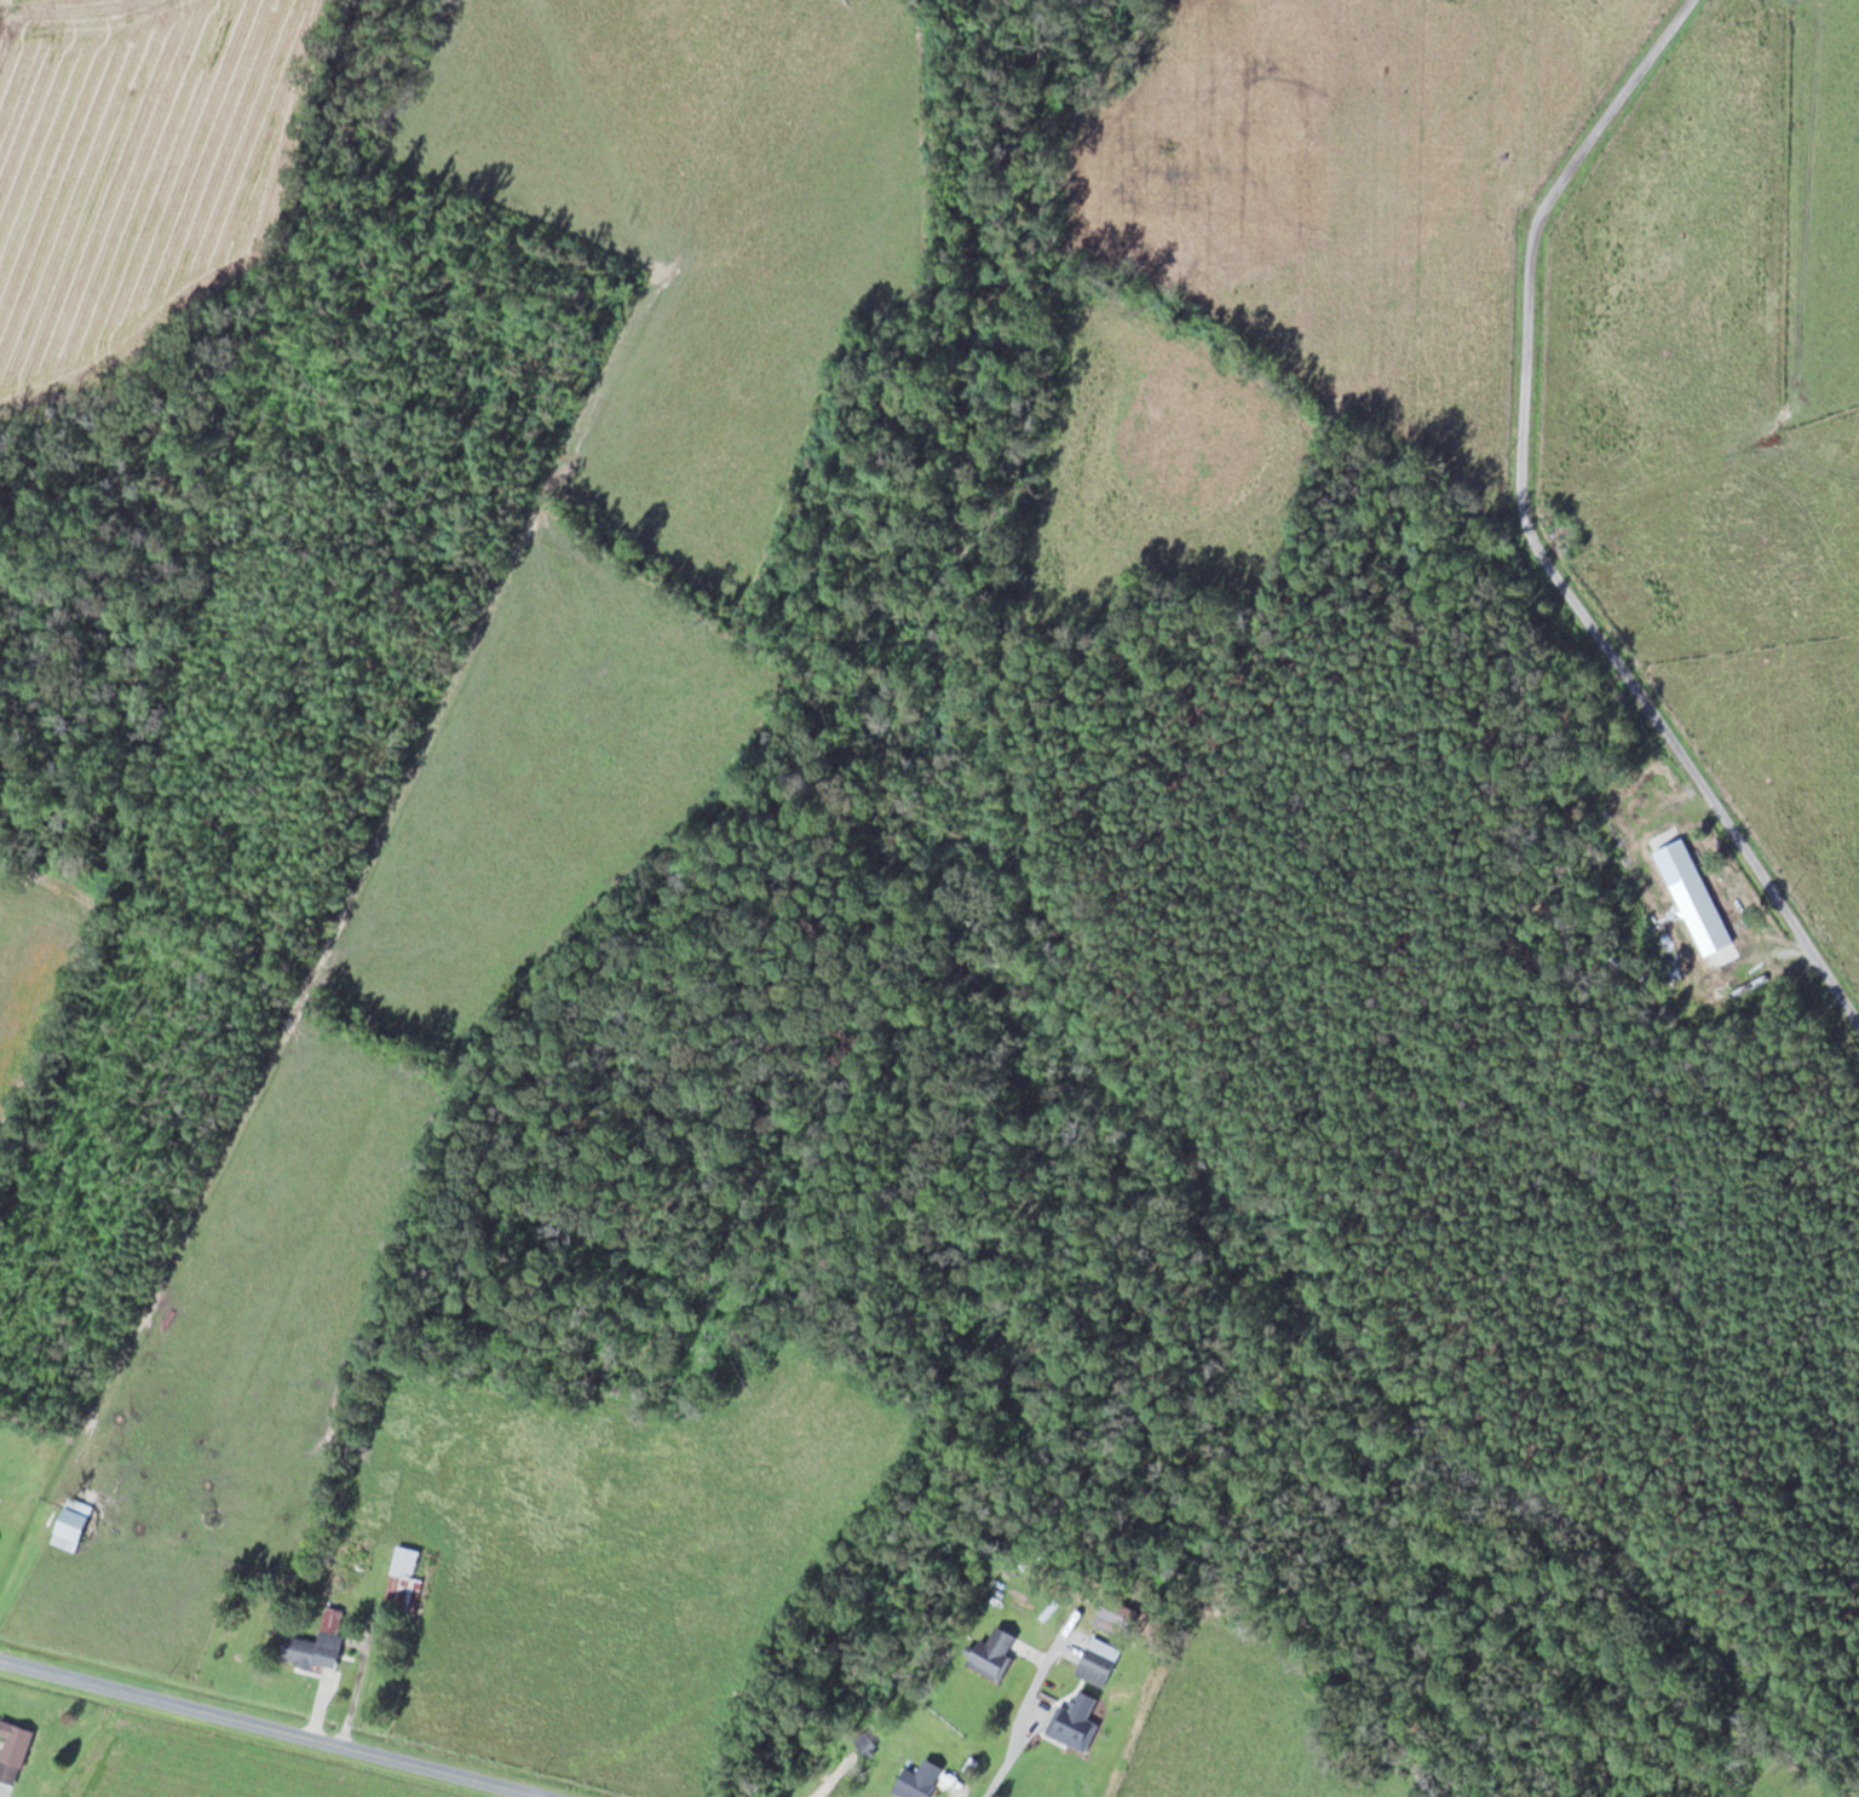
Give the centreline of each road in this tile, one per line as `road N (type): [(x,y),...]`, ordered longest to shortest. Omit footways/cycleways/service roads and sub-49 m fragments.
road 1 (residential): [(0,1660),(543,1796)]

